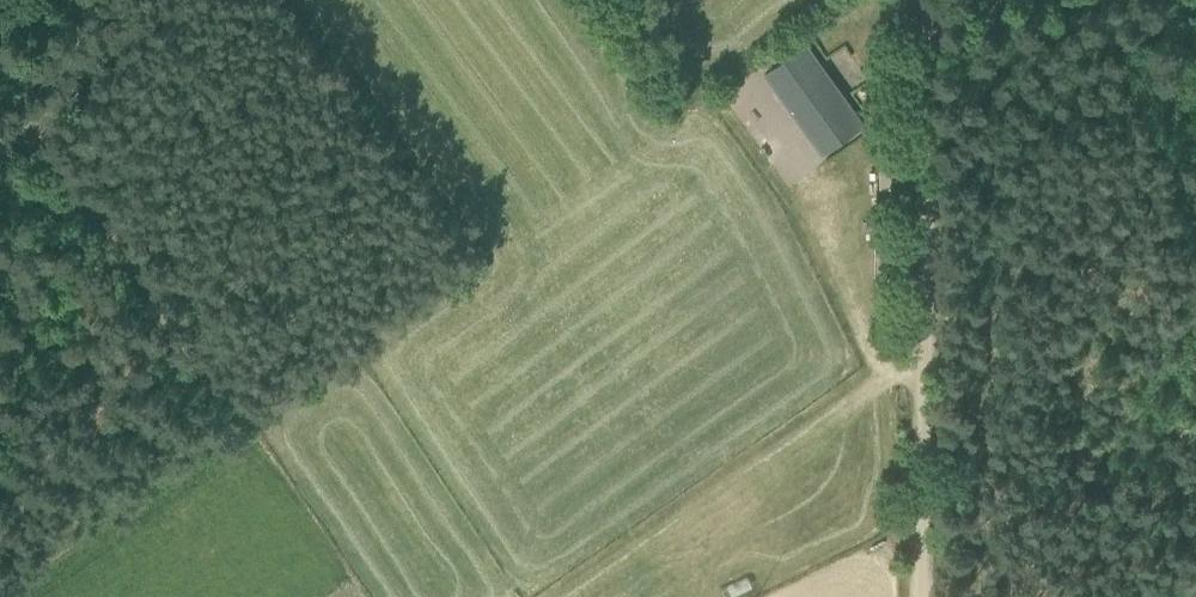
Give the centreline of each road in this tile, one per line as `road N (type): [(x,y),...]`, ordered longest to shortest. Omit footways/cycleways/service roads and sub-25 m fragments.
road 1 (track): [(933,596),(930,16)]

